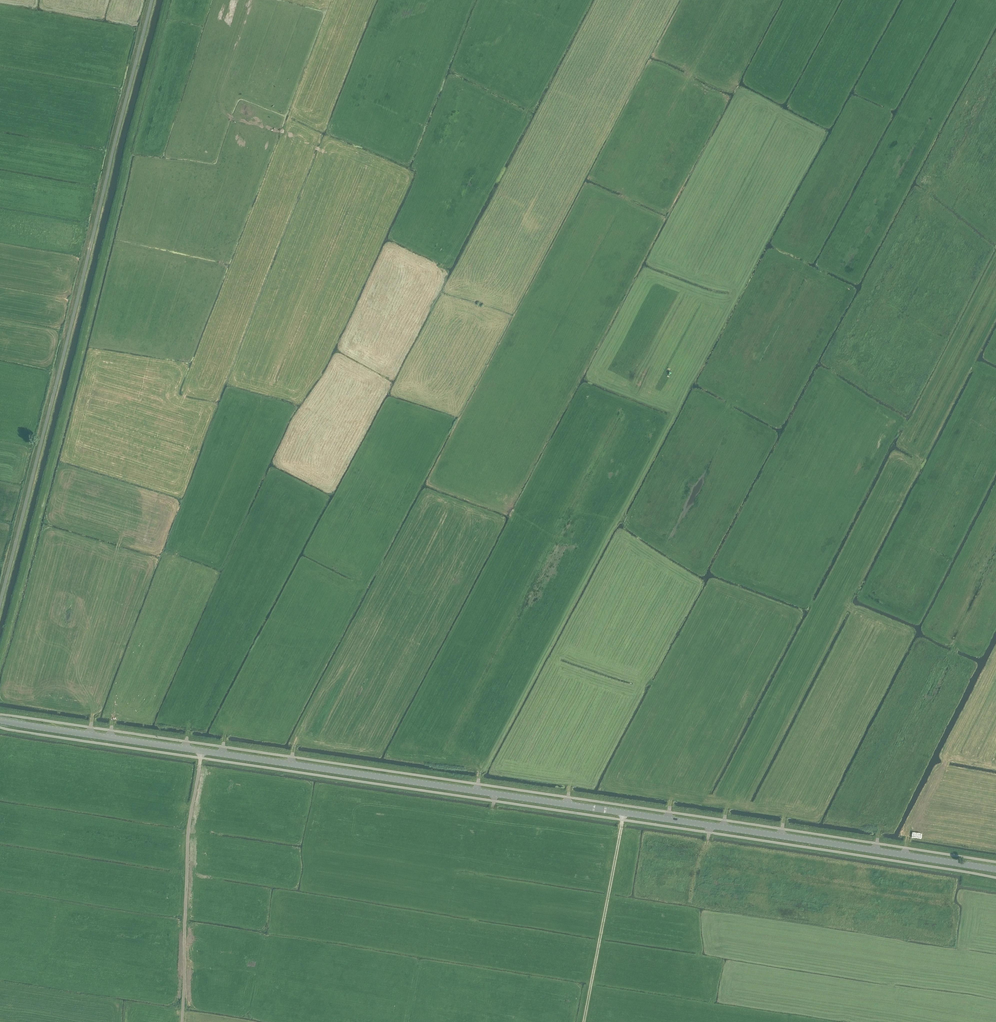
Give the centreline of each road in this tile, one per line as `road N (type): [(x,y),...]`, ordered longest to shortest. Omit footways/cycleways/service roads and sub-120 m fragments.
road 1 (secondary): [(995,869),(0,720)]

